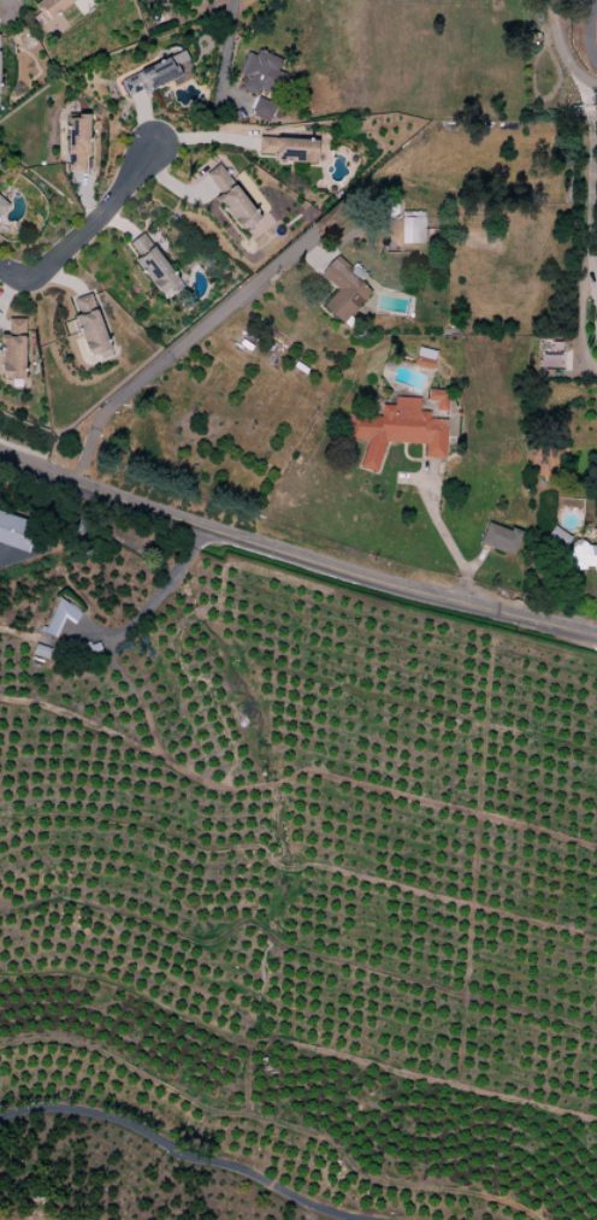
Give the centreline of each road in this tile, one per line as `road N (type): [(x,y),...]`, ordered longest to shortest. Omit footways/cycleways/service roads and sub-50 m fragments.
road 1 (residential): [(0,455),(167,519),(596,636)]
road 2 (residential): [(0,268),(29,278),(45,266),(120,193),(150,148)]

